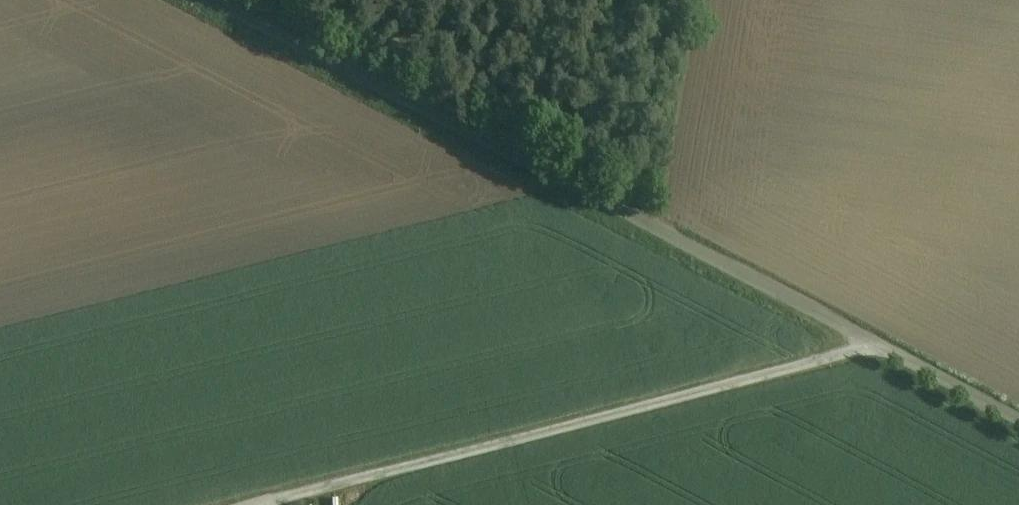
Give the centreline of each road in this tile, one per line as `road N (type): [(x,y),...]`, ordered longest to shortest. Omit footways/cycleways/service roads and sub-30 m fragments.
road 1 (unclassified): [(209,0),(1018,420)]
road 2 (track): [(877,344),(243,504)]

